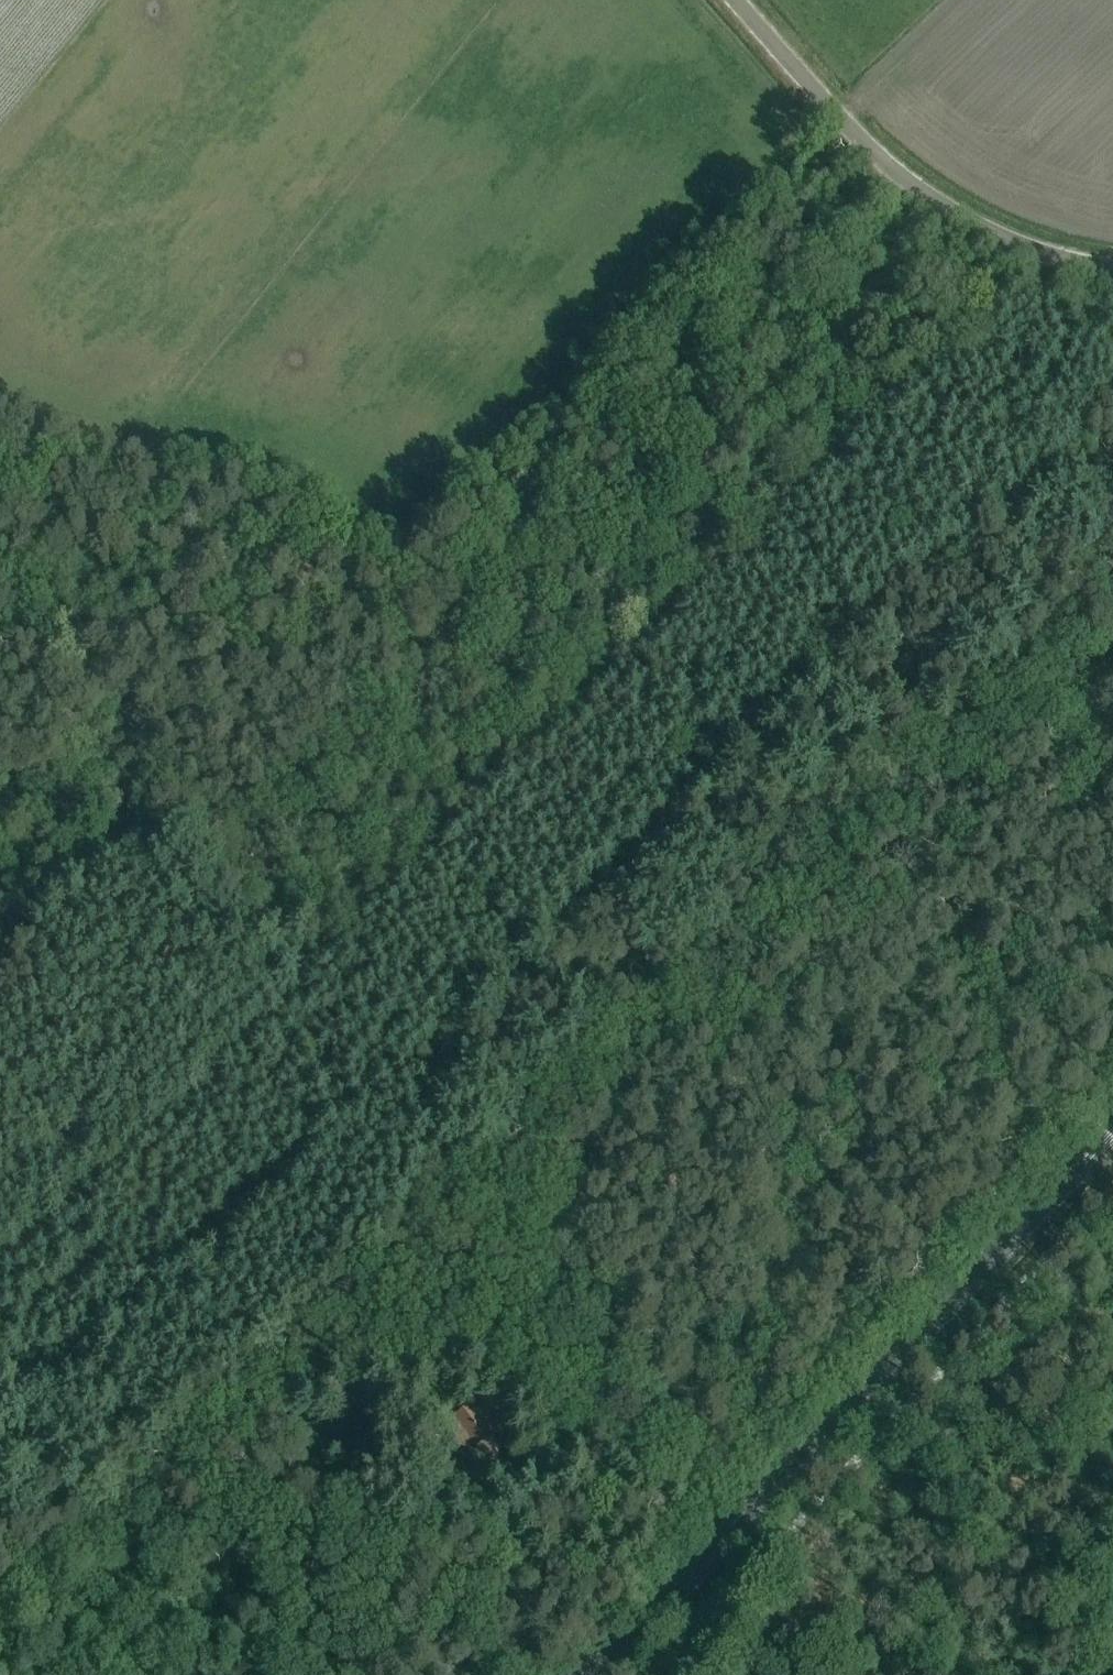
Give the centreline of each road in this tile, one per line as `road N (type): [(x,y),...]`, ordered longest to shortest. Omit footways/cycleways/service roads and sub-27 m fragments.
road 1 (secondary): [(597,1674),(1112,1133)]
road 2 (unclassified): [(1112,269),(1021,245),(920,188),(862,141),(735,0)]

